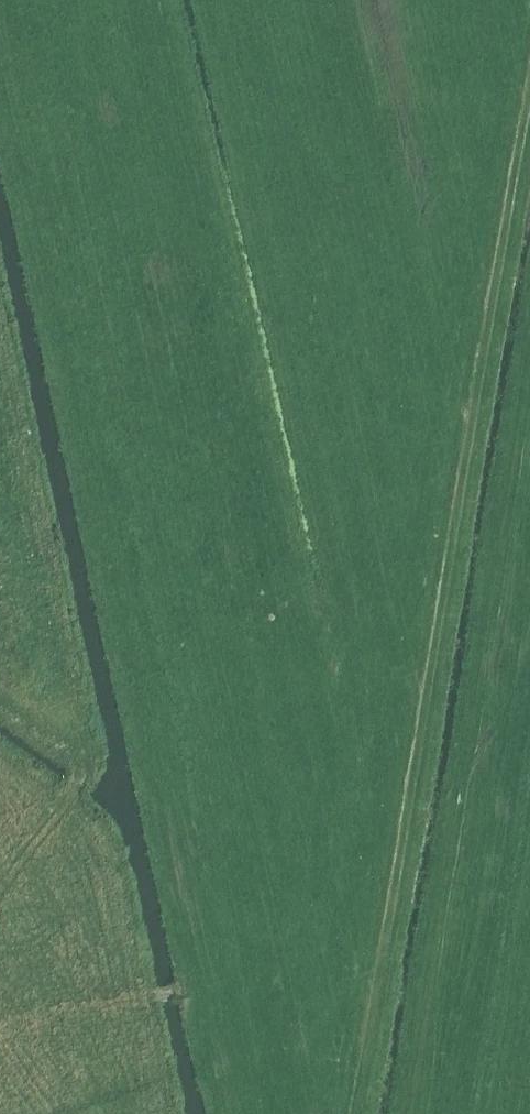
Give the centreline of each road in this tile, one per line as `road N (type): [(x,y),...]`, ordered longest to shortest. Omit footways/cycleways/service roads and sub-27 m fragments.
road 1 (track): [(8,0),(200,966),(183,994),(0,1041)]
road 2 (track): [(57,716),(80,734),(86,766),(77,795),(0,891)]

